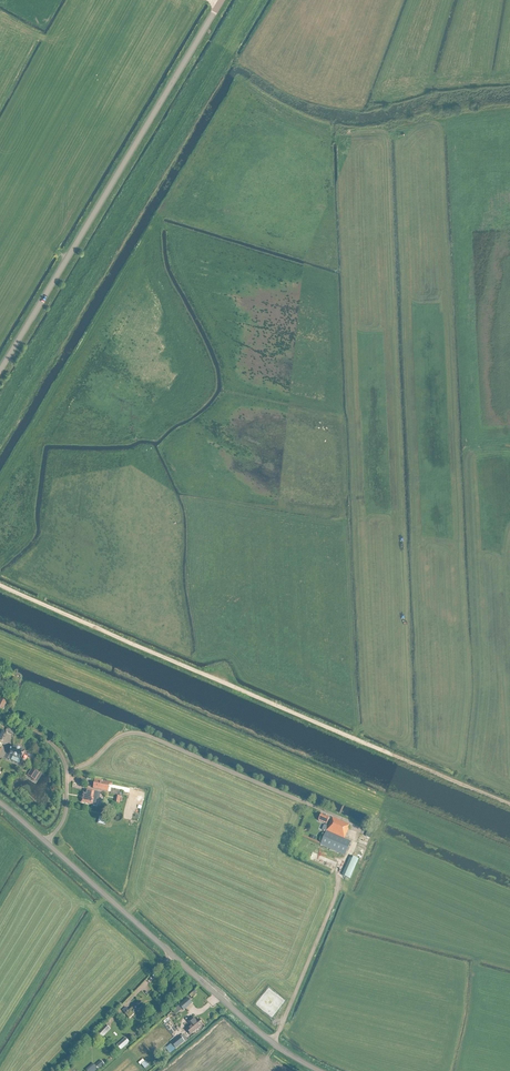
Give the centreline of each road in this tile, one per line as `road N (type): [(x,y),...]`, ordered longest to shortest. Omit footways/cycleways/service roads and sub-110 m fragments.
road 1 (track): [(0,585),(509,804)]
road 2 (tertiary): [(0,365),(220,0)]
road 3 (unclassified): [(316,1070),(260,1035),(46,842)]
road 4 (track): [(337,873),(333,904),(272,1043)]
road 5 (unclassified): [(5,718),(47,741),(66,766),(65,816),(46,842)]

